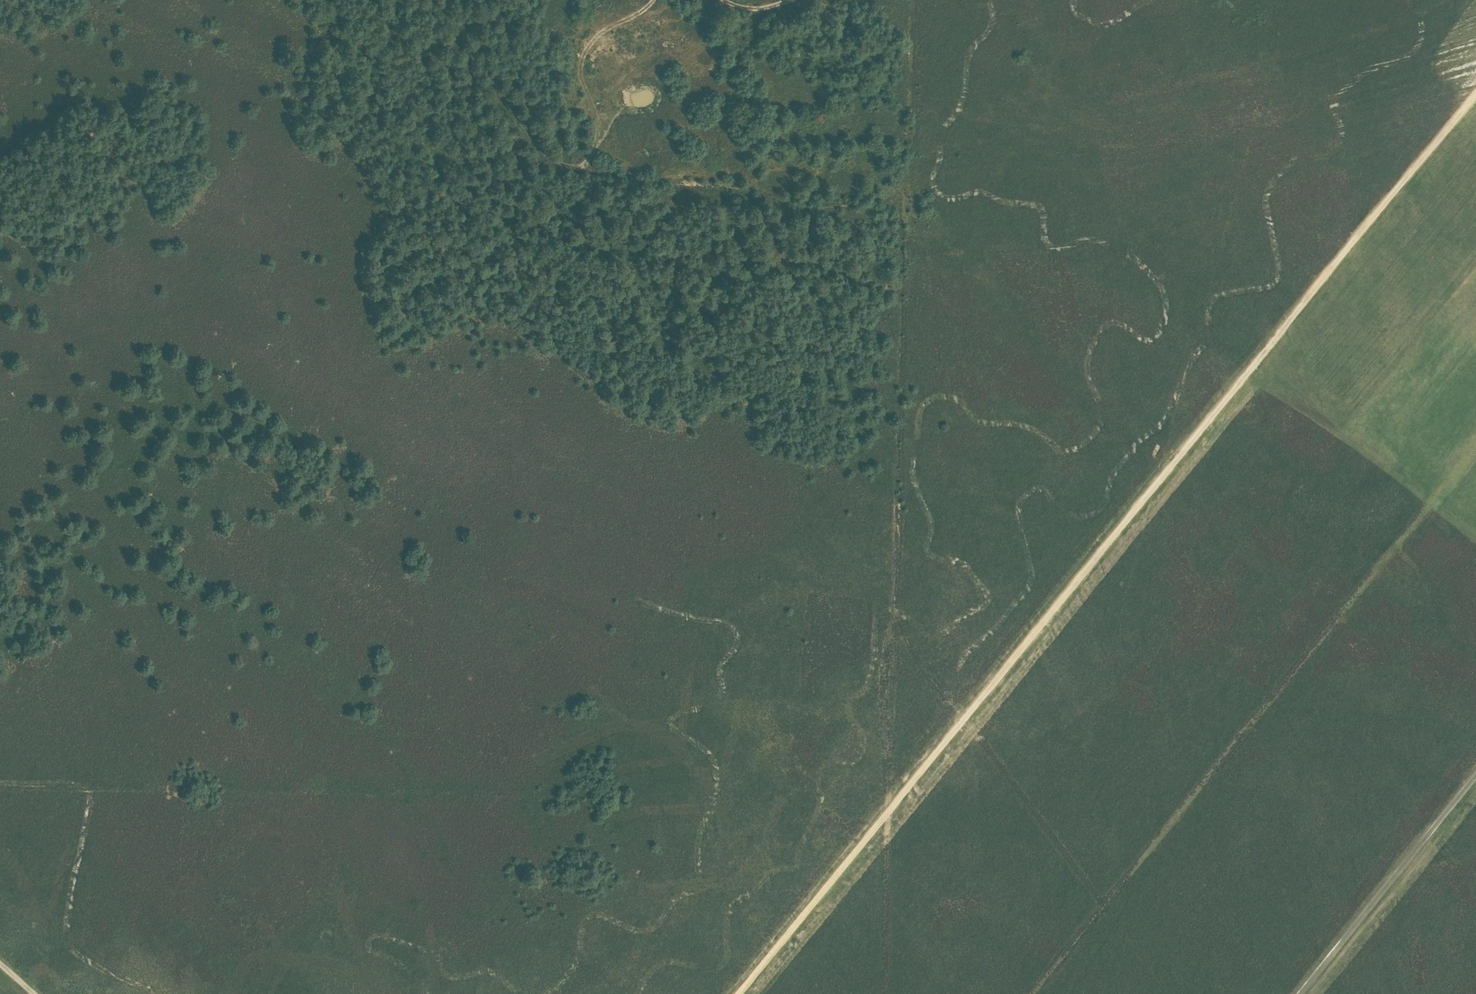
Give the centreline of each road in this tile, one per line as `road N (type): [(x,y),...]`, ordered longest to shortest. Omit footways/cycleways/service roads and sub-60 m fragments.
road 1 (track): [(1032,993),(1475,447)]
road 2 (track): [(431,0),(546,156),(581,167),(594,152),(598,124),(580,63),(601,33),(654,0)]

